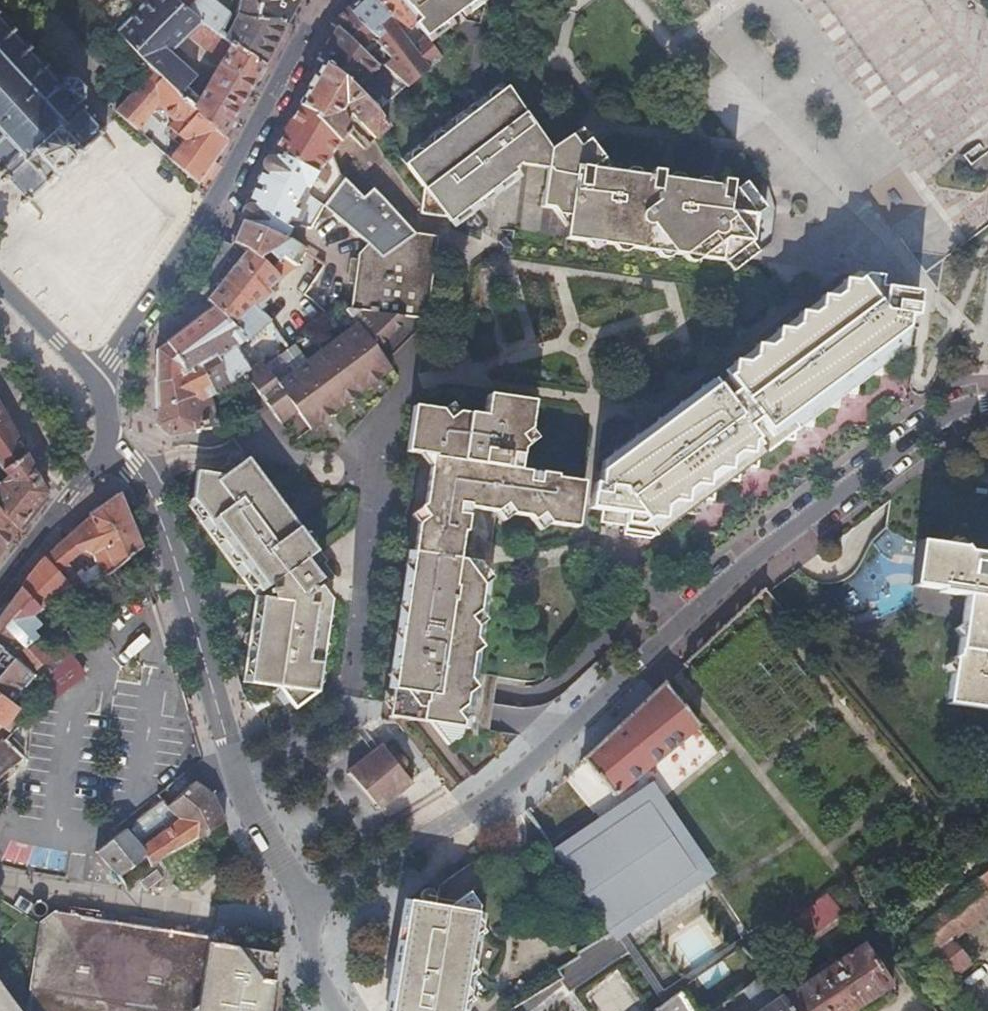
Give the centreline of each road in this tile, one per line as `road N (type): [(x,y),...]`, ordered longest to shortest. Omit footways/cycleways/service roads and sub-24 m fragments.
road 1 (residential): [(305,908),(916,444),(987,410)]
road 2 (residential): [(305,908),(239,780),(151,509),(107,440)]
road 3 (residential): [(330,4),(99,389)]
road 4 (residential): [(107,440),(83,487),(0,586)]
road 5 (residential): [(99,389),(0,287)]

